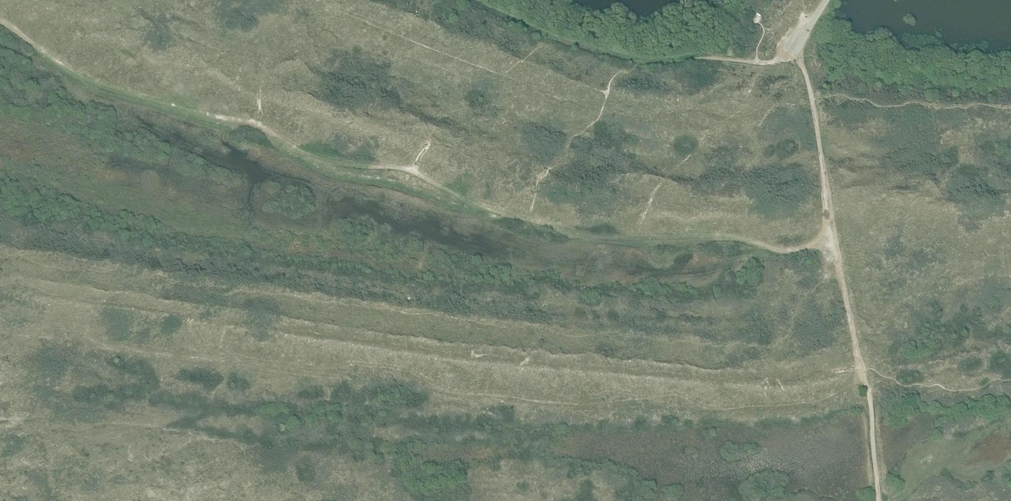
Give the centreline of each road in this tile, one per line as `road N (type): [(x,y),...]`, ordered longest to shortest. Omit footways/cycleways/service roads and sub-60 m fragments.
road 1 (track): [(0,30),(83,81),(258,130),(349,168),(417,176),(494,214),(569,234),(724,240),(787,252),(834,246)]
road 2 (track): [(834,246),(811,99)]

